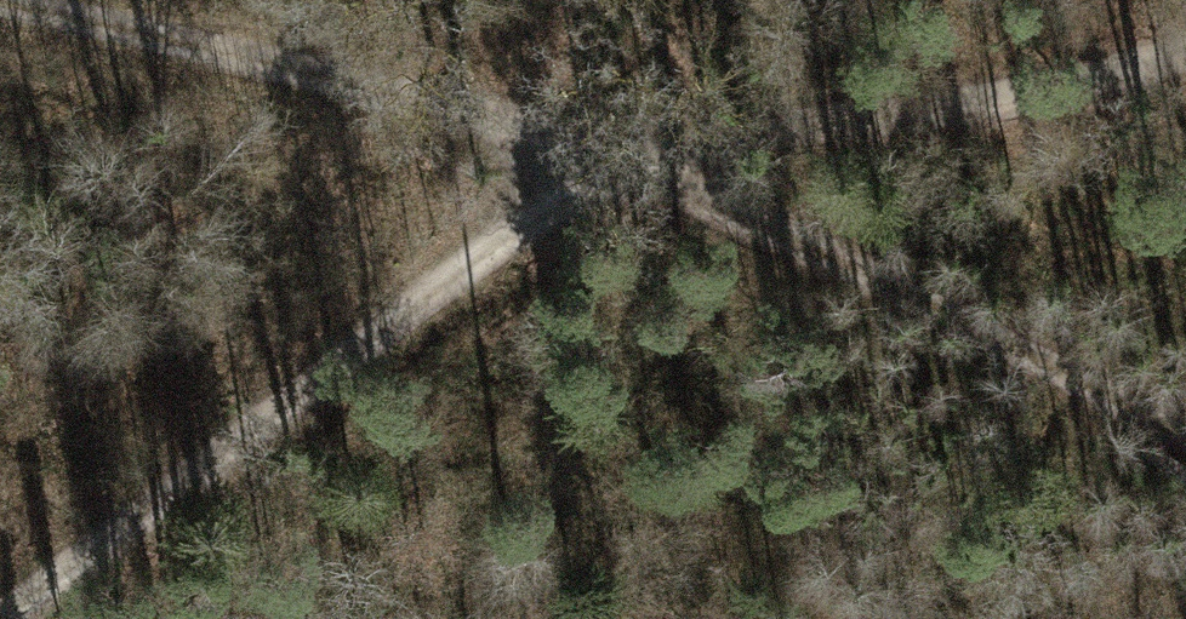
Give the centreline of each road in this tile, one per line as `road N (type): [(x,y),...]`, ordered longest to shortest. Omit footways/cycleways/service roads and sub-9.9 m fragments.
road 1 (track): [(0,614),(499,227),(649,163),(1185,57)]
road 2 (track): [(0,8),(525,116),(823,229),(1185,427)]

